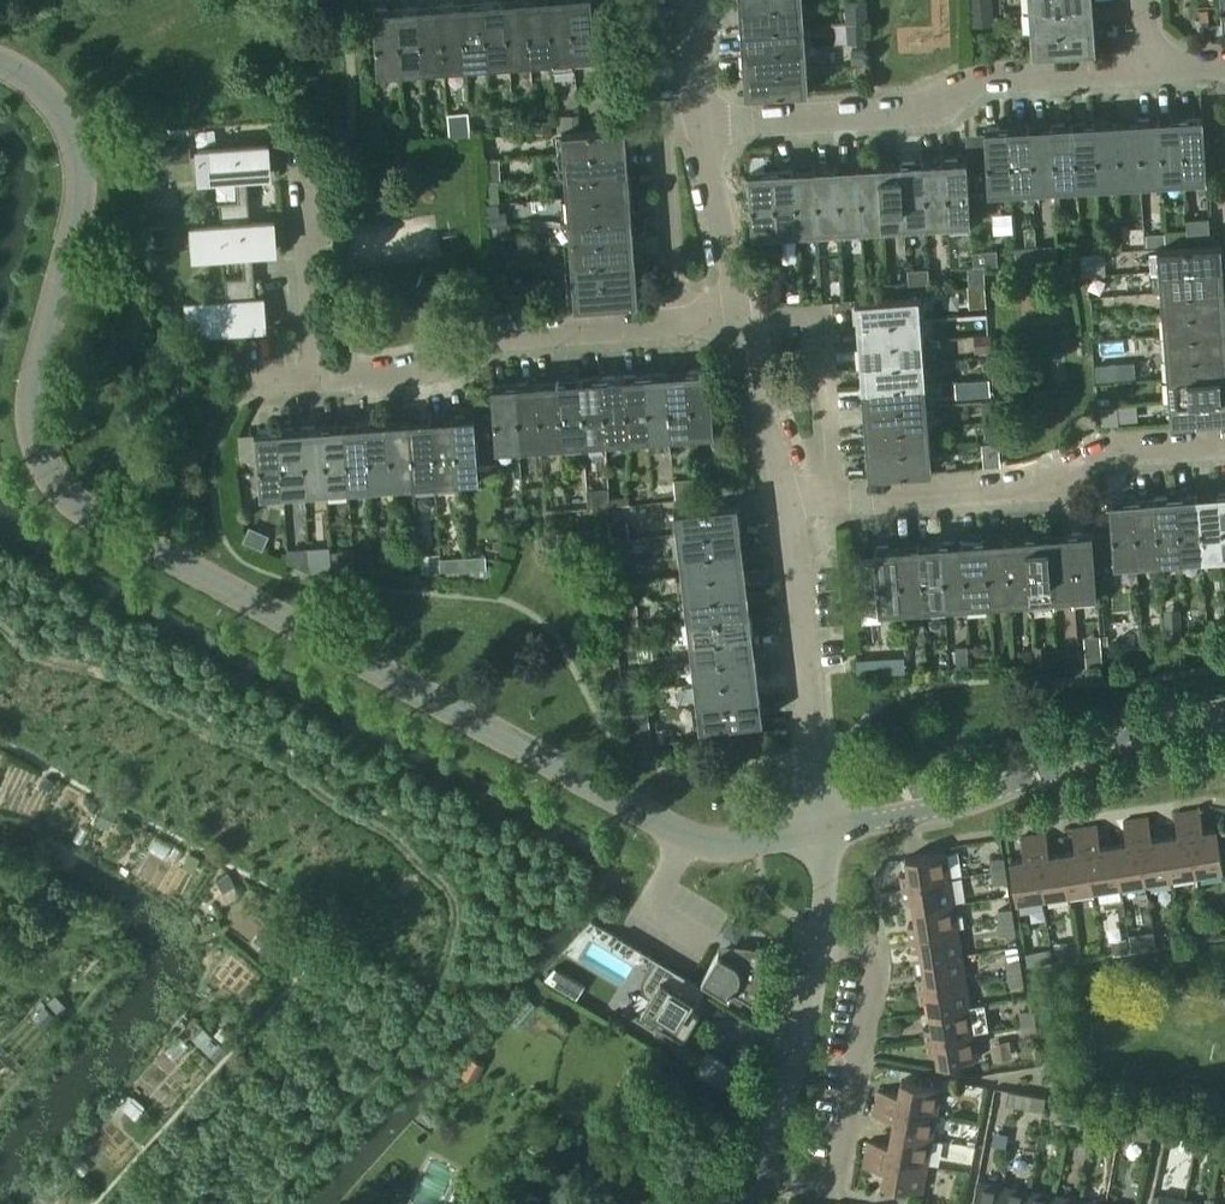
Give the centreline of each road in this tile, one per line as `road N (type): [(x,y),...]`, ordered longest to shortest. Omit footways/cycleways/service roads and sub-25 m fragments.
road 1 (tertiary): [(824,832),(728,846),(688,838),(121,531),(63,490),(37,446),(31,401),(79,205),(80,165),(58,110),(0,63)]
road 2 (track): [(0,635),(32,667),(113,687),(171,726),(245,755),(384,845),(445,911),(450,936),(442,963),(395,1056),(255,1203)]
road 3 (residential): [(704,127),(925,115),(979,82),(1144,70)]
road 4 (tertiary): [(824,832),(958,806),(1158,729),(1224,715)]
road 5 (residential): [(834,500),(1040,488),(1112,453),(1224,443)]
road 6 (residential): [(674,323),(492,335),(440,369),(318,381)]
road 7 (residential): [(755,1173),(826,1188),(838,1174),(874,975),(863,950),(821,939)]
road 8 (residential): [(824,832),(789,502)]
road 9 (residential): [(834,500),(822,312),(739,316)]
road 10 (tertiary): [(755,1173),(803,1037),(821,939)]
road 11 (residential): [(674,323),(661,145),(675,130),(704,127)]
road 12 (residential): [(318,381),(305,173)]
road 13 (residential): [(789,502),(739,316)]
road 14 (residential): [(739,316),(704,127)]
road 15 (residential): [(704,127),(689,0)]

